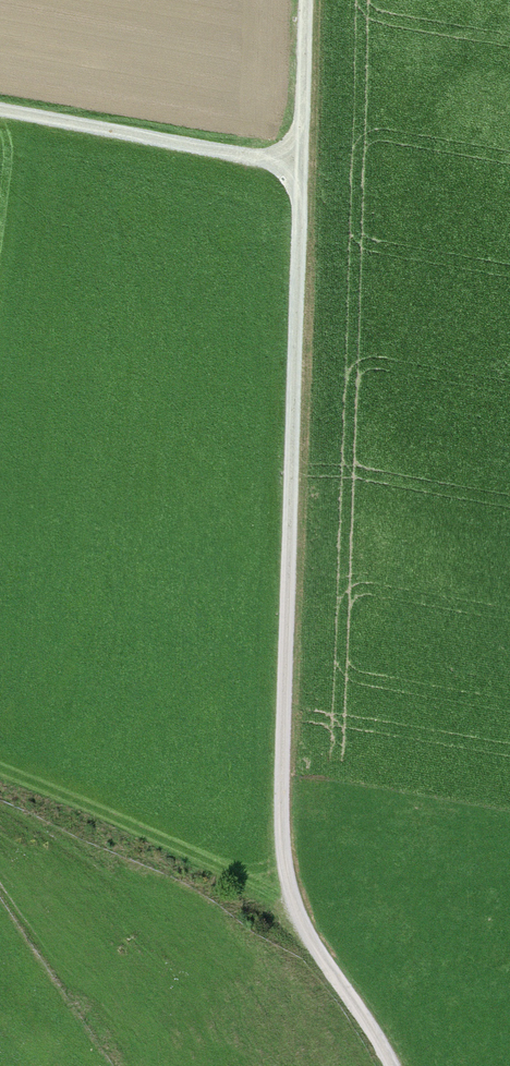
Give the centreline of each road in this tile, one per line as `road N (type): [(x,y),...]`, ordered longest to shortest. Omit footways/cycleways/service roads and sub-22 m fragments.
road 1 (track): [(395,1065),(309,940),(284,854),(300,0)]
road 2 (track): [(309,940),(232,882),(104,815),(0,773)]
road 3 (track): [(0,110),(298,164)]

